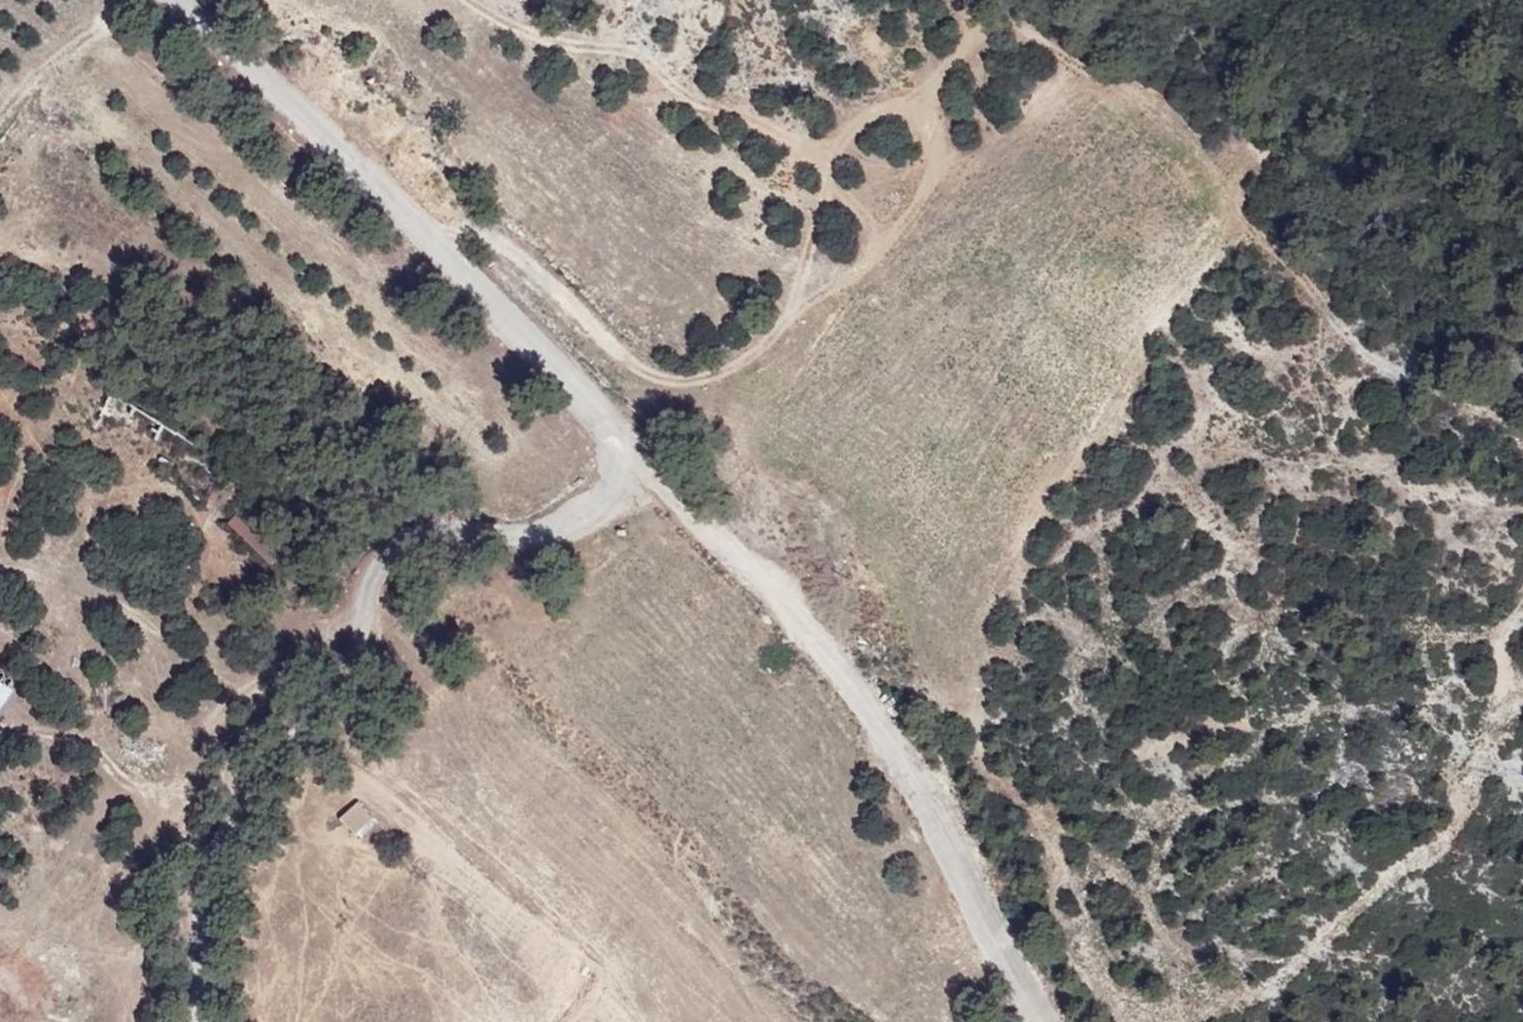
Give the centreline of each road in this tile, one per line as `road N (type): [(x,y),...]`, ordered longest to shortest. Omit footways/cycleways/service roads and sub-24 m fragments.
road 1 (track): [(634,451),(598,508),(544,532),(475,537),(418,526),(390,541),(352,619),(312,669),(188,790),(167,843),(210,1021)]
road 2 (track): [(0,726),(80,737),(151,781),(206,770)]
road 3 (track): [(152,0),(36,78),(0,125)]

